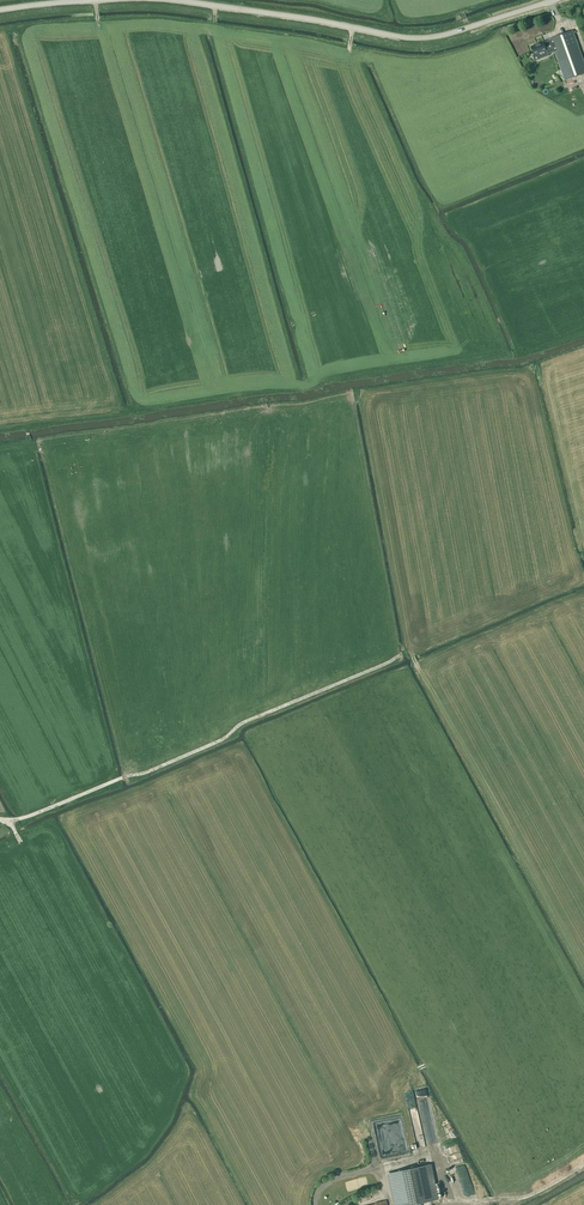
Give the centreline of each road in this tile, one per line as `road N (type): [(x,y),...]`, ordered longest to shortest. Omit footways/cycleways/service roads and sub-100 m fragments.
road 1 (track): [(0,819),(143,774),(401,655),(411,652),(415,664)]
road 2 (tertiary): [(175,0),(419,38),(555,0)]
road 3 (track): [(451,1204),(528,1198),(583,1163)]

